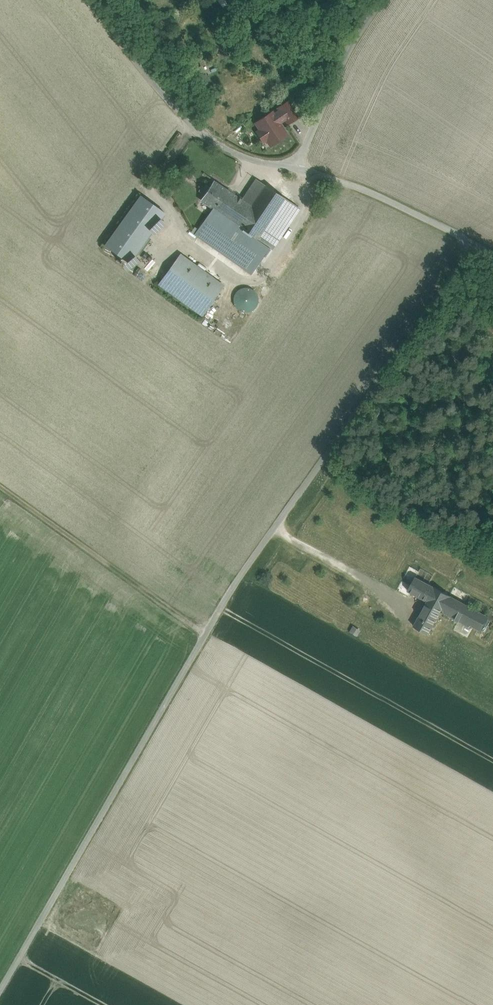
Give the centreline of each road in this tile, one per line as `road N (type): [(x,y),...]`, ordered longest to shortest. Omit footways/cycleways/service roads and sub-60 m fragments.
road 1 (unclassified): [(0,1000),(211,635),(475,245)]
road 2 (unclassified): [(87,0),(211,143),(293,167)]
road 3 (unclassified): [(293,167),(371,192),(475,245)]
road 4 (unclassified): [(379,0),(349,45),(293,167)]
road 5 (track): [(385,592),(287,516)]

